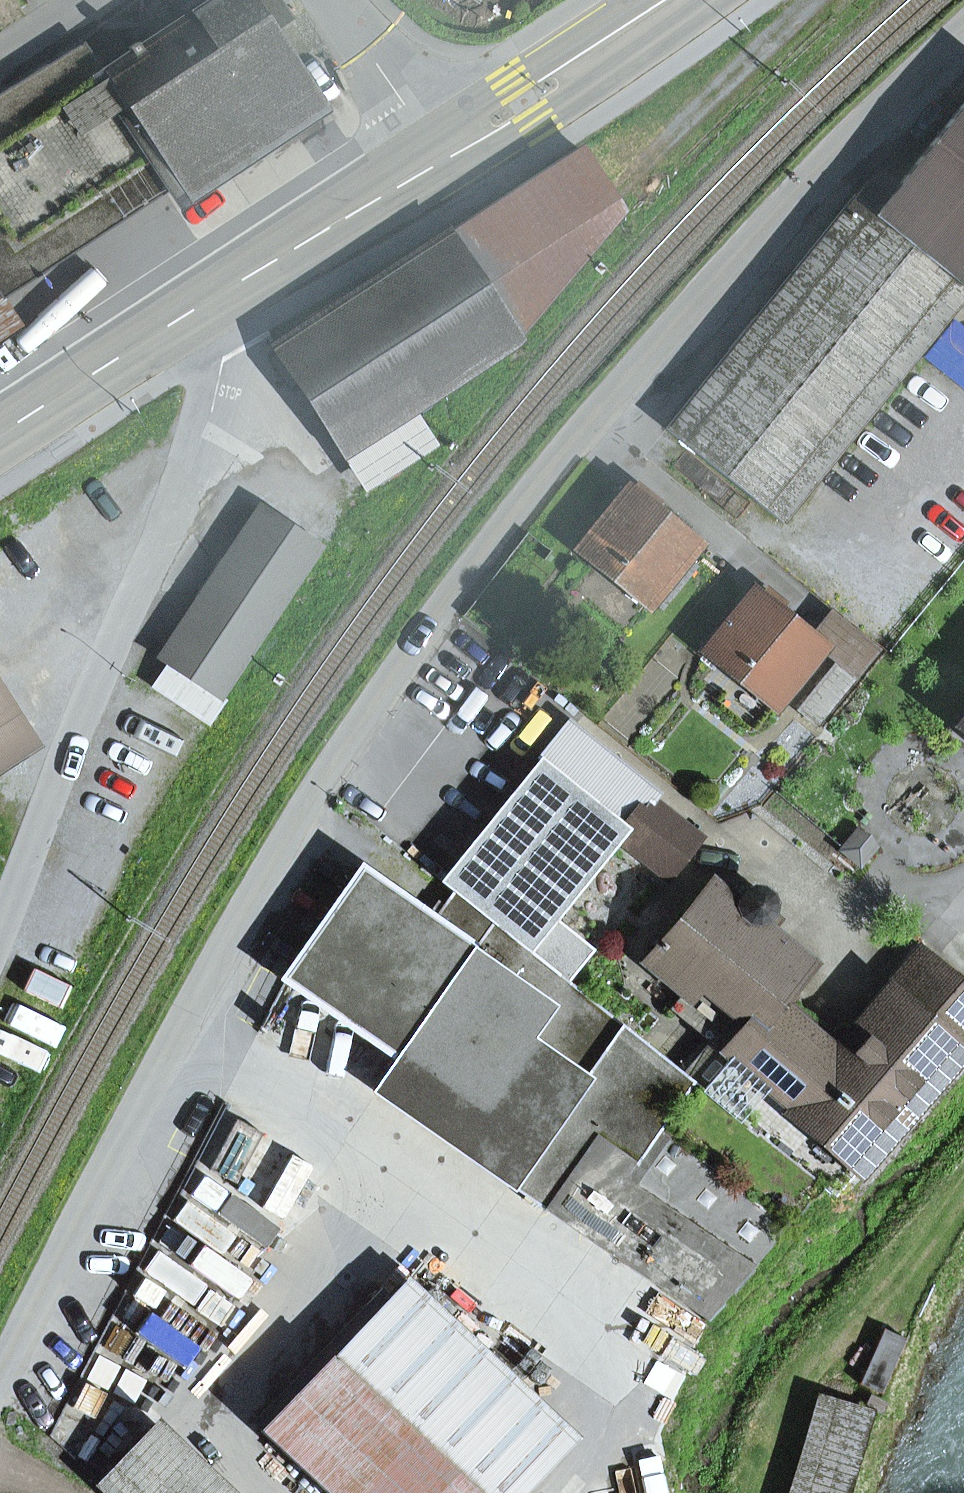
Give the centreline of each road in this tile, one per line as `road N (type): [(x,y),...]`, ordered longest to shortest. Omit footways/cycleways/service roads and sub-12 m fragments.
road 1 (residential): [(0,1363),(230,922),(444,603),(587,423),(831,154),(963,30)]
road 2 (residential): [(231,288),(202,429),(0,929)]
road 3 (primary): [(673,0),(442,158)]
road 4 (primary): [(231,288),(0,438)]
road 5 (primary): [(442,158),(231,288)]
road 6 (track): [(857,1376),(887,1305),(963,1183)]
road 7 (residential): [(338,0),(442,158)]

